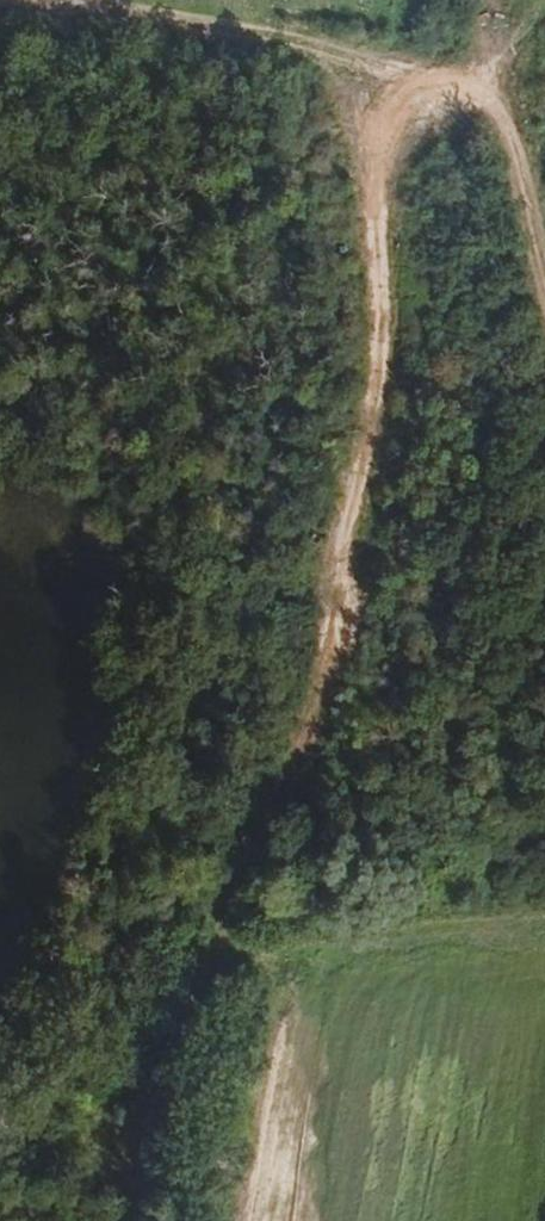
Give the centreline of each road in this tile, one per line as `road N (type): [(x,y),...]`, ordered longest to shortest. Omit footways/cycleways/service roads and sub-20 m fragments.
road 1 (track): [(142,1220),(180,1042),(292,734),(373,464),(397,178),(455,95),(497,0)]
road 2 (track): [(0,1151),(22,1144),(111,1048),(149,928)]
road 3 (track): [(470,64),(512,127),(544,237)]

